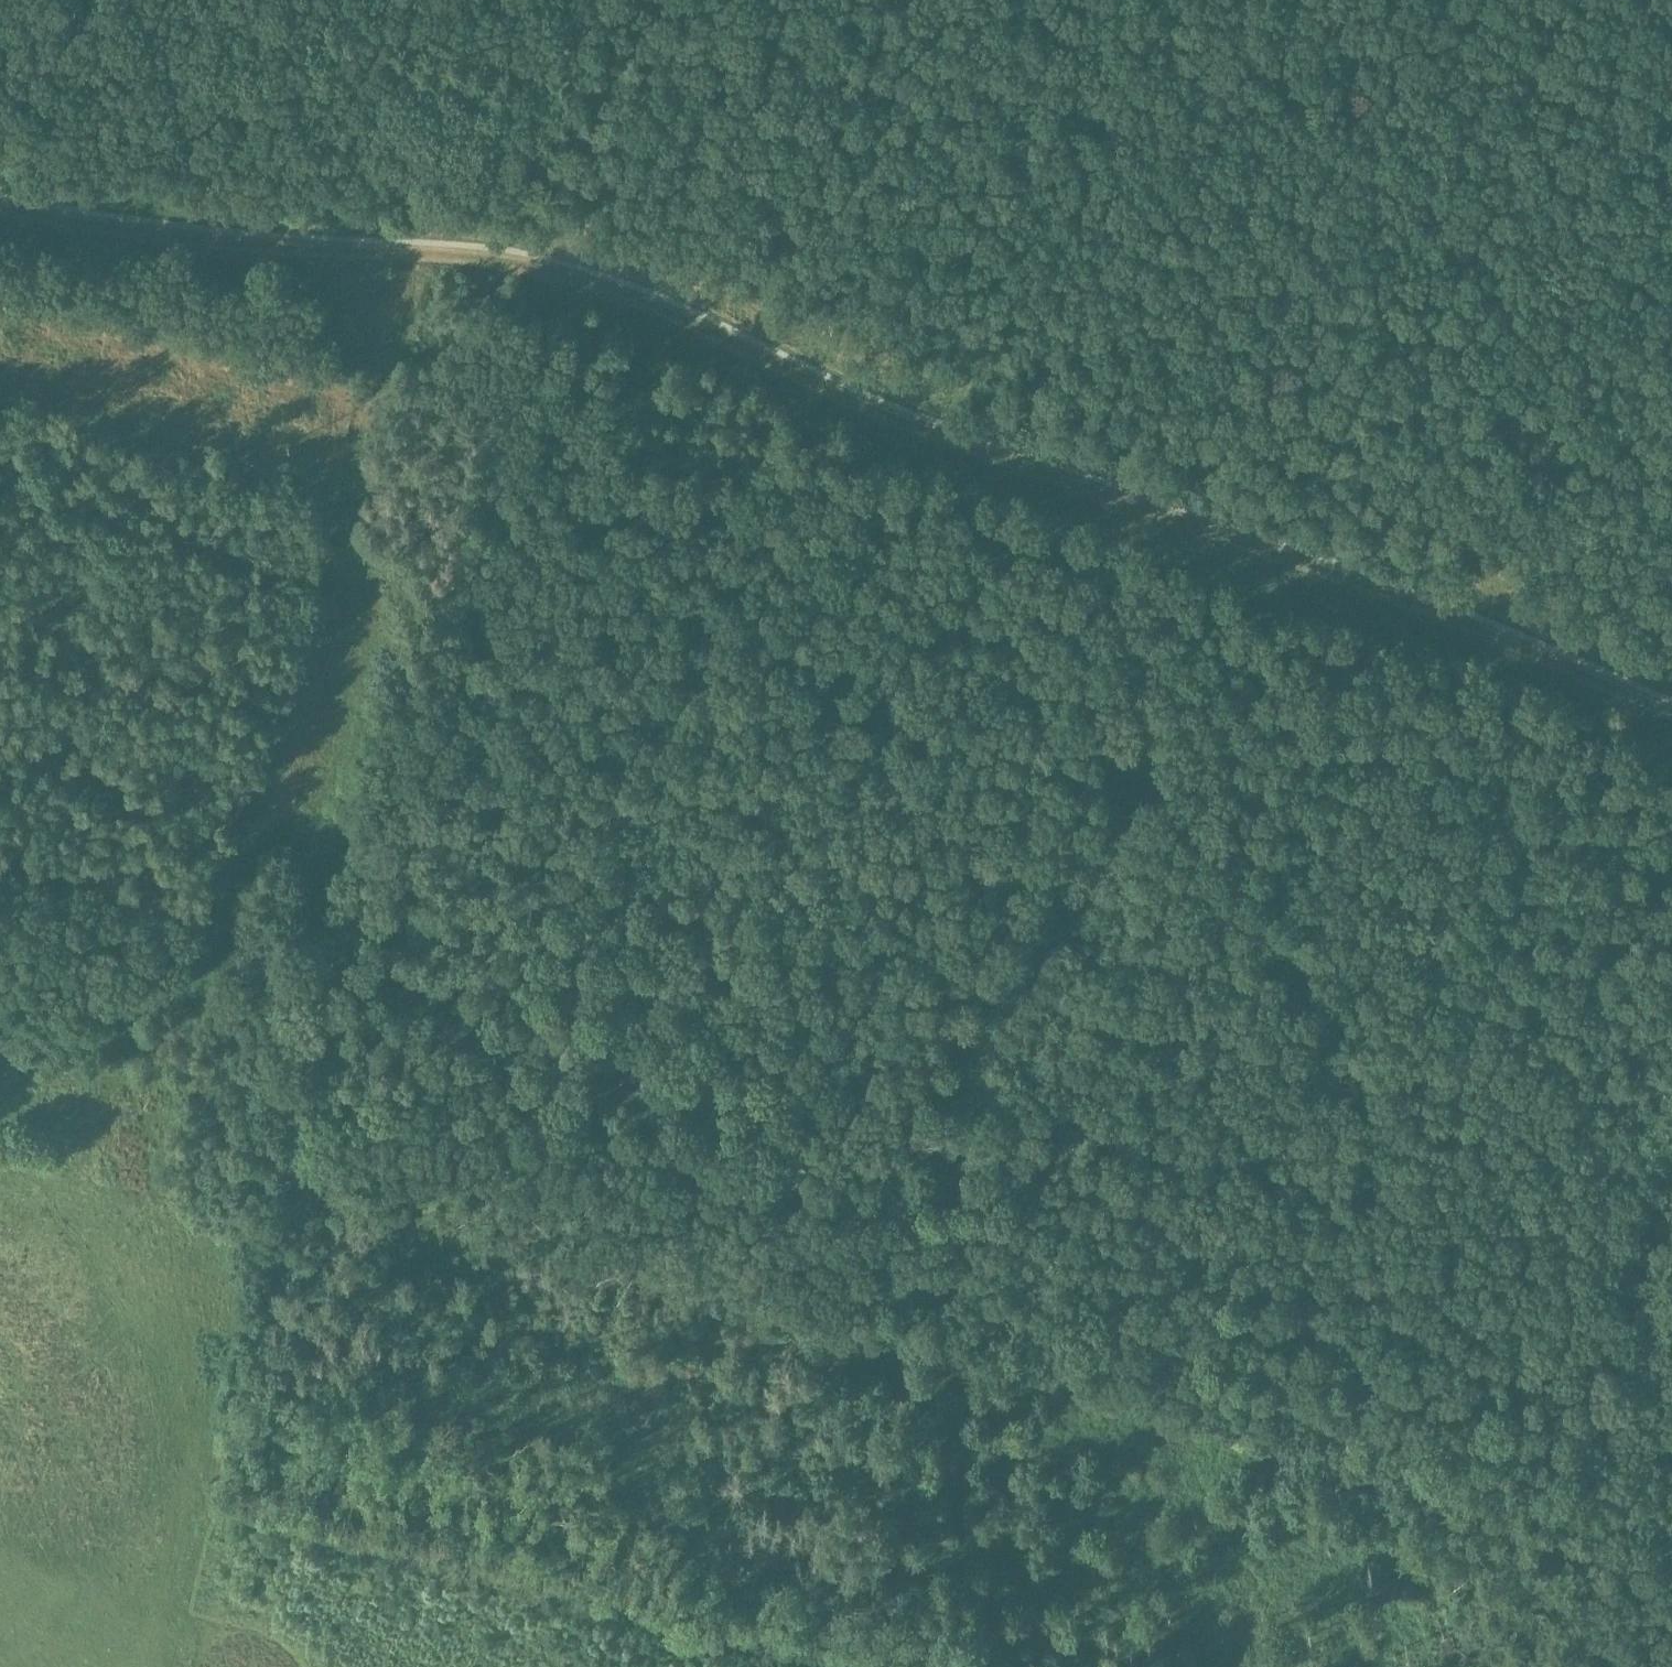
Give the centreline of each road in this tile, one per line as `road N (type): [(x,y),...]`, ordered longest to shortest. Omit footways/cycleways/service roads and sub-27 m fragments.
road 1 (track): [(0,212),(263,249),(495,260),(576,278),(929,433),(1385,596),(1671,718)]
road 2 (track): [(1120,817),(974,1029),(956,1105),(960,1234)]
road 3 (track): [(1113,499),(1113,575),(1139,709),(1120,817)]
road 4 (track): [(334,252),(339,291),(351,310),(373,318),(415,308),(429,255)]
road 5 (track): [(336,524),(358,503),(353,434),(389,379)]

